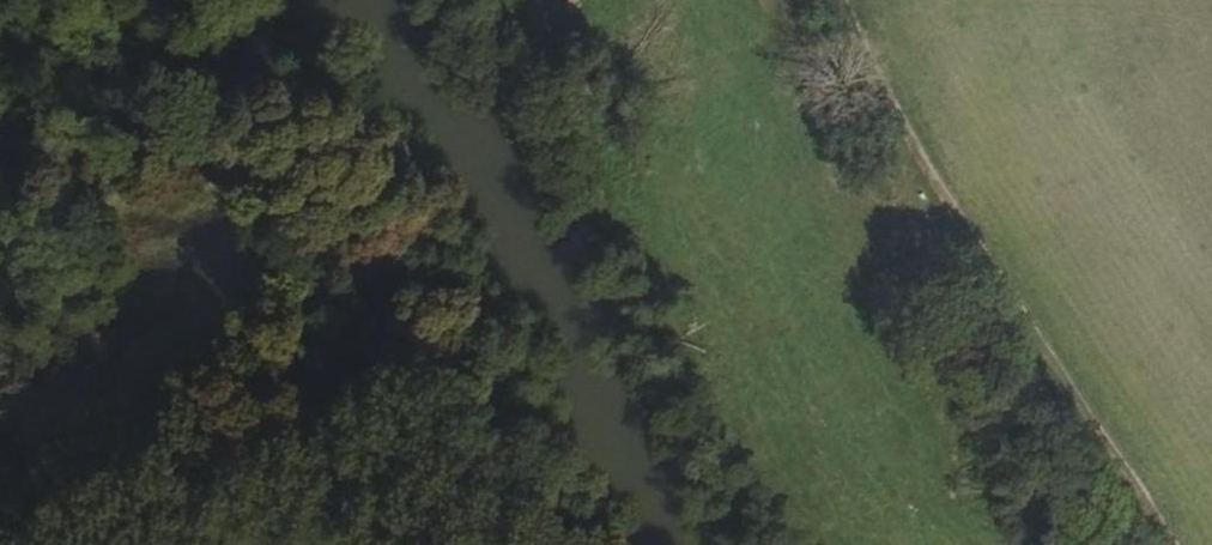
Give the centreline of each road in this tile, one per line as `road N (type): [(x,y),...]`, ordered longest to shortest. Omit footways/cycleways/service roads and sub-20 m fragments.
road 1 (track): [(1191,544),(862,0)]

